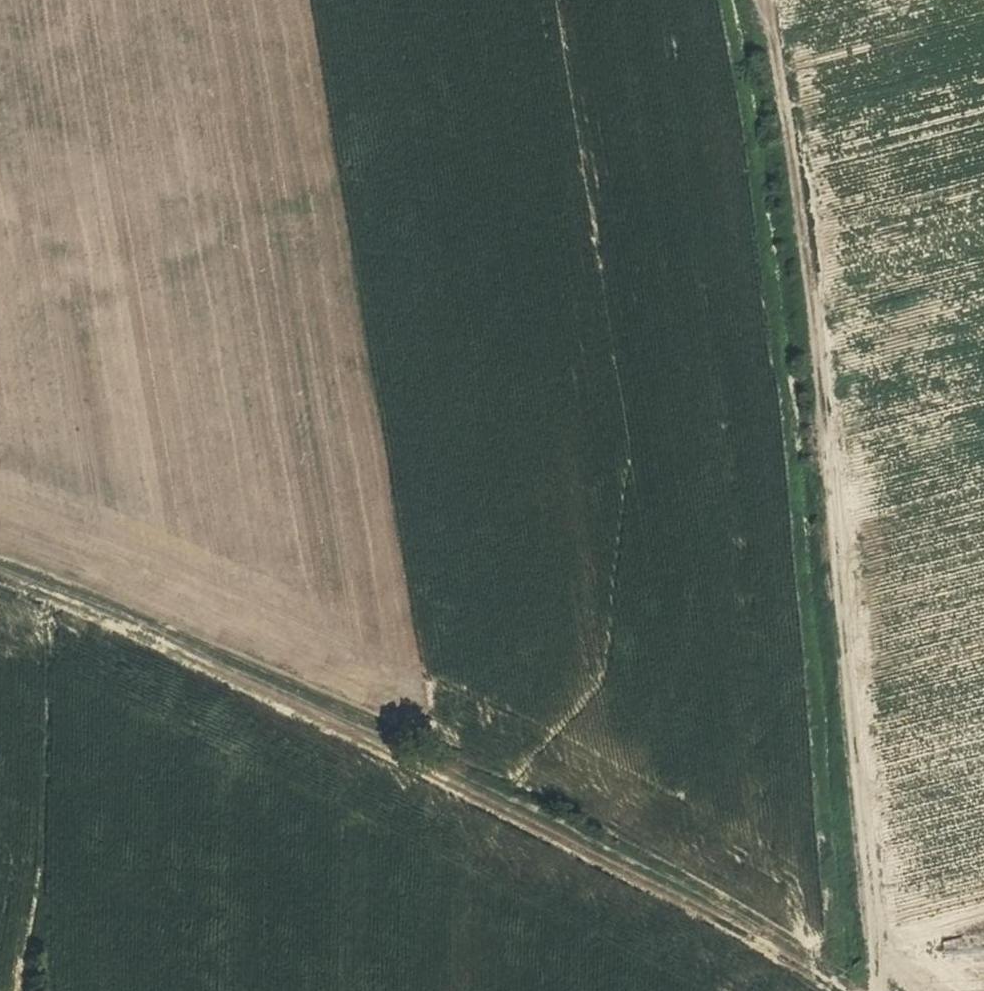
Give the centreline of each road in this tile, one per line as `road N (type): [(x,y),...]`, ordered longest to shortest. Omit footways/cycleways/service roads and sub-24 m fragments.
road 1 (track): [(0,590),(208,672),(816,990)]

